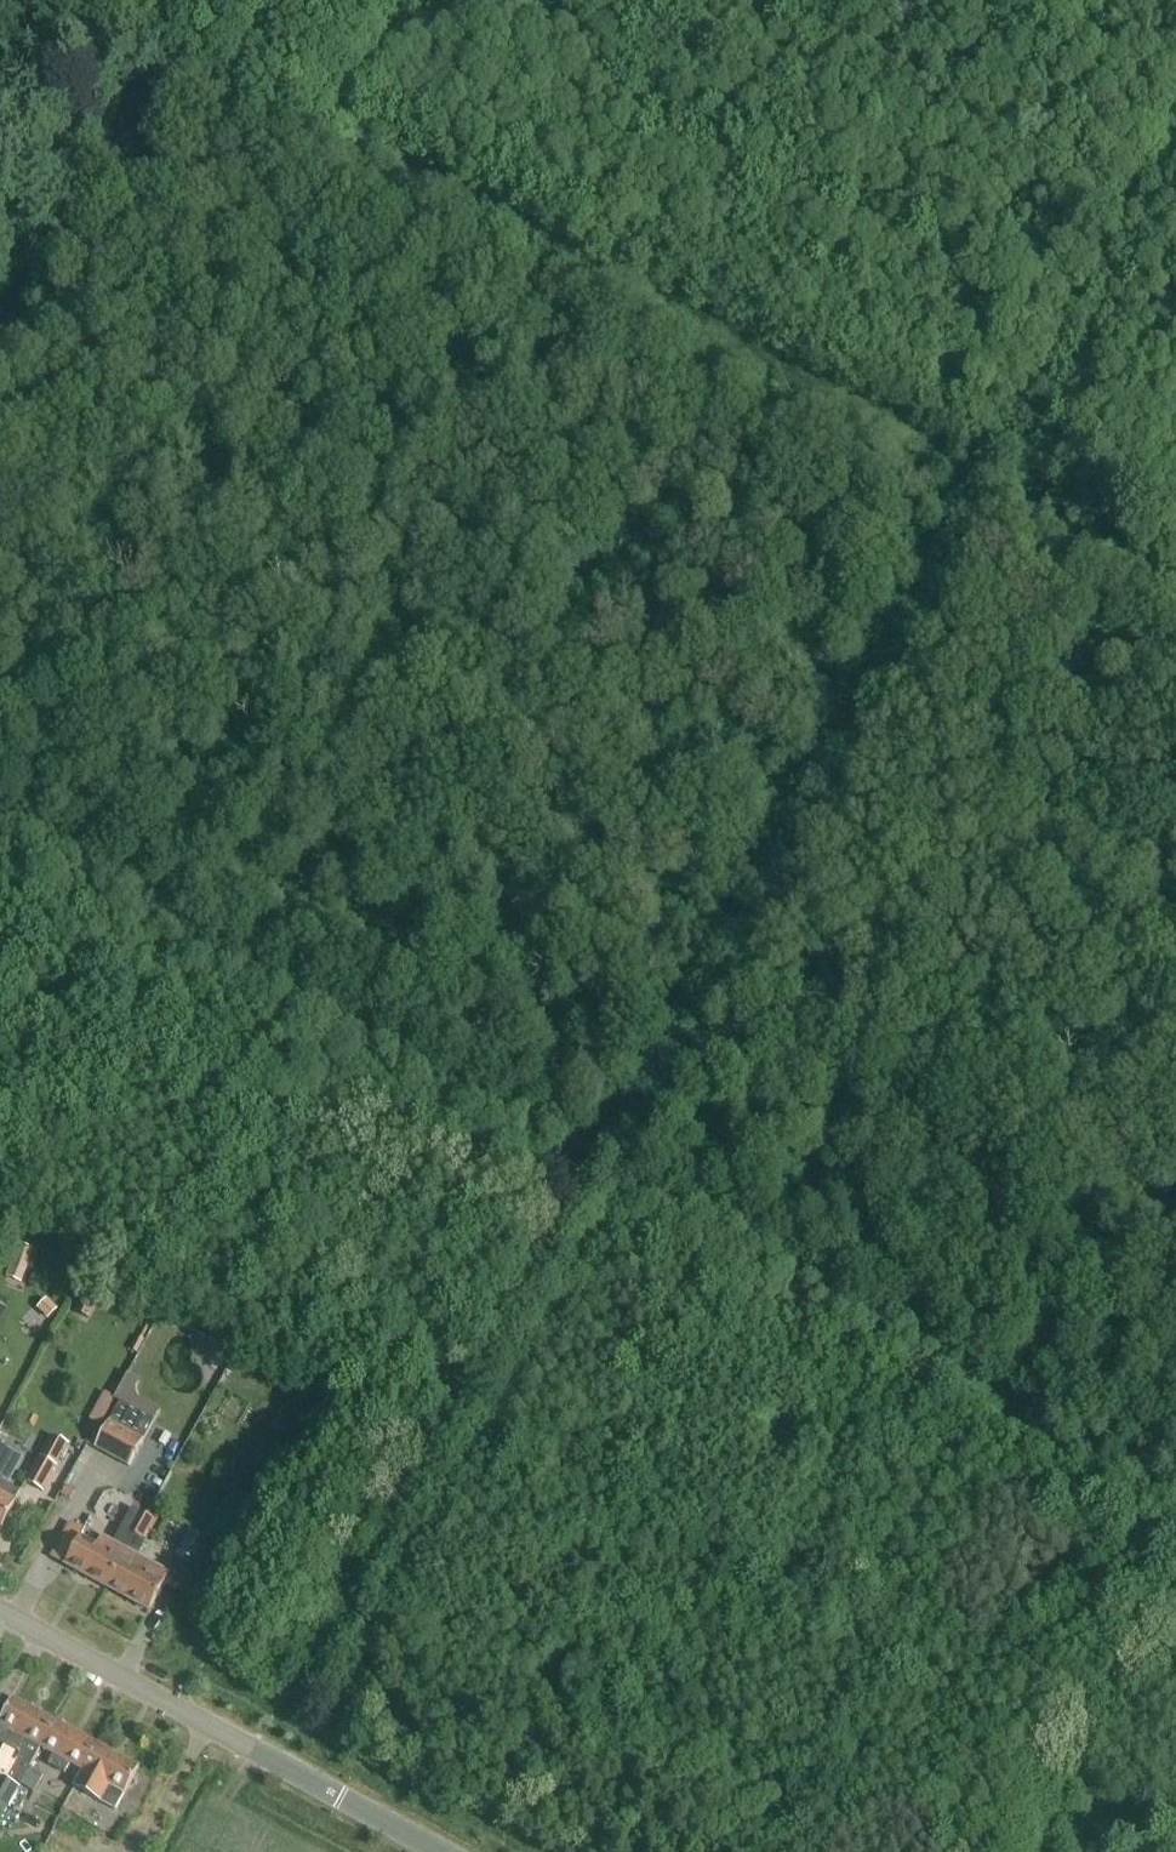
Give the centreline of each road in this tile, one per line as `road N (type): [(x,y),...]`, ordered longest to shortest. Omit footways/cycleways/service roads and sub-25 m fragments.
road 1 (unclassified): [(438,1851),(0,1610)]

